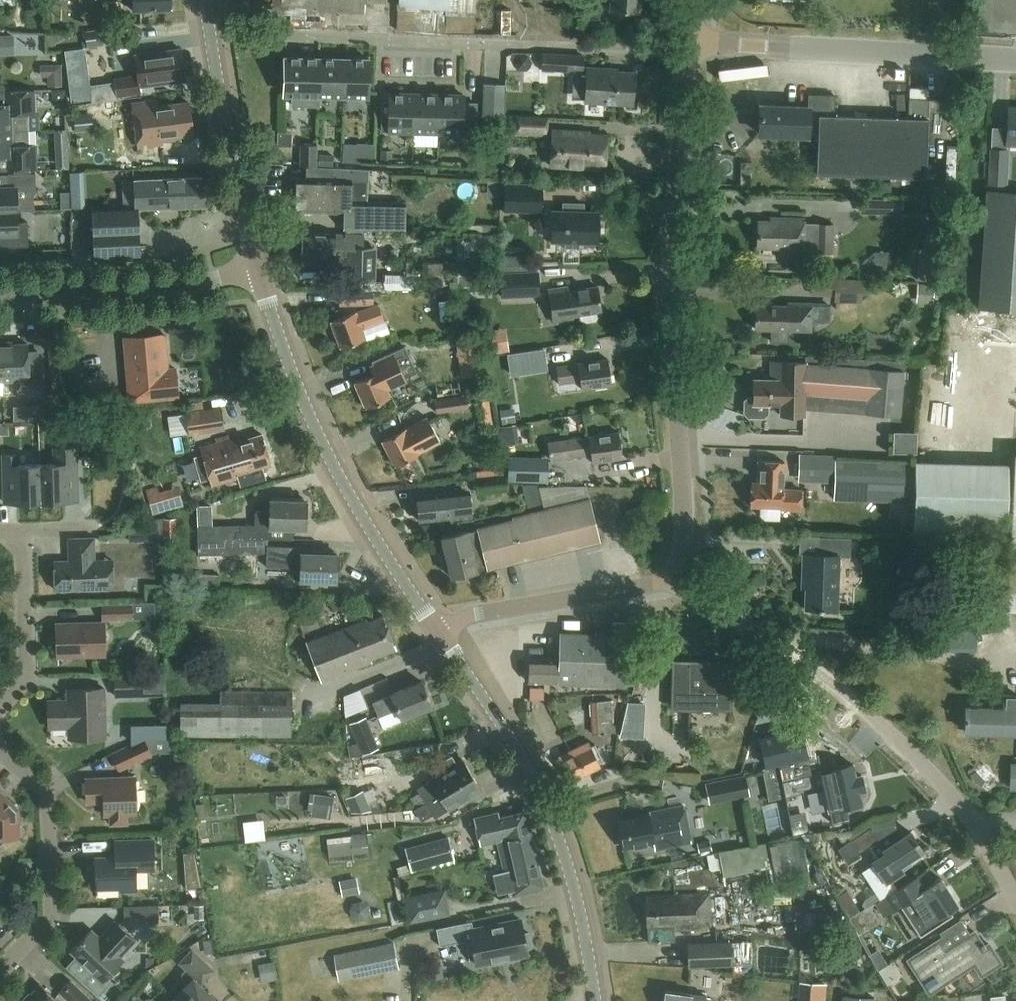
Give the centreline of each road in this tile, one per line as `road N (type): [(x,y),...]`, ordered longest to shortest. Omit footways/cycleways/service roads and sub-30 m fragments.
road 1 (residential): [(674,580),(682,494),(670,265),(687,68),(695,52)]
road 2 (residential): [(695,52),(212,34)]
road 3 (residential): [(674,580),(846,694),(985,839),(1015,894)]
road 4 (tertiary): [(594,1000),(574,881),(543,793),(440,628)]
road 5 (tertiary): [(440,628),(332,463),(260,269)]
road 6 (unclassified): [(1015,60),(698,41)]
road 7 (residential): [(0,294),(175,287),(260,269)]
road 8 (residential): [(0,748),(50,799),(49,916),(0,968)]
road 9 (tertiary): [(260,269),(212,34)]
road 10 (residential): [(440,628),(476,614),(674,580)]
road 11 (residential): [(0,708),(25,671),(23,529)]

